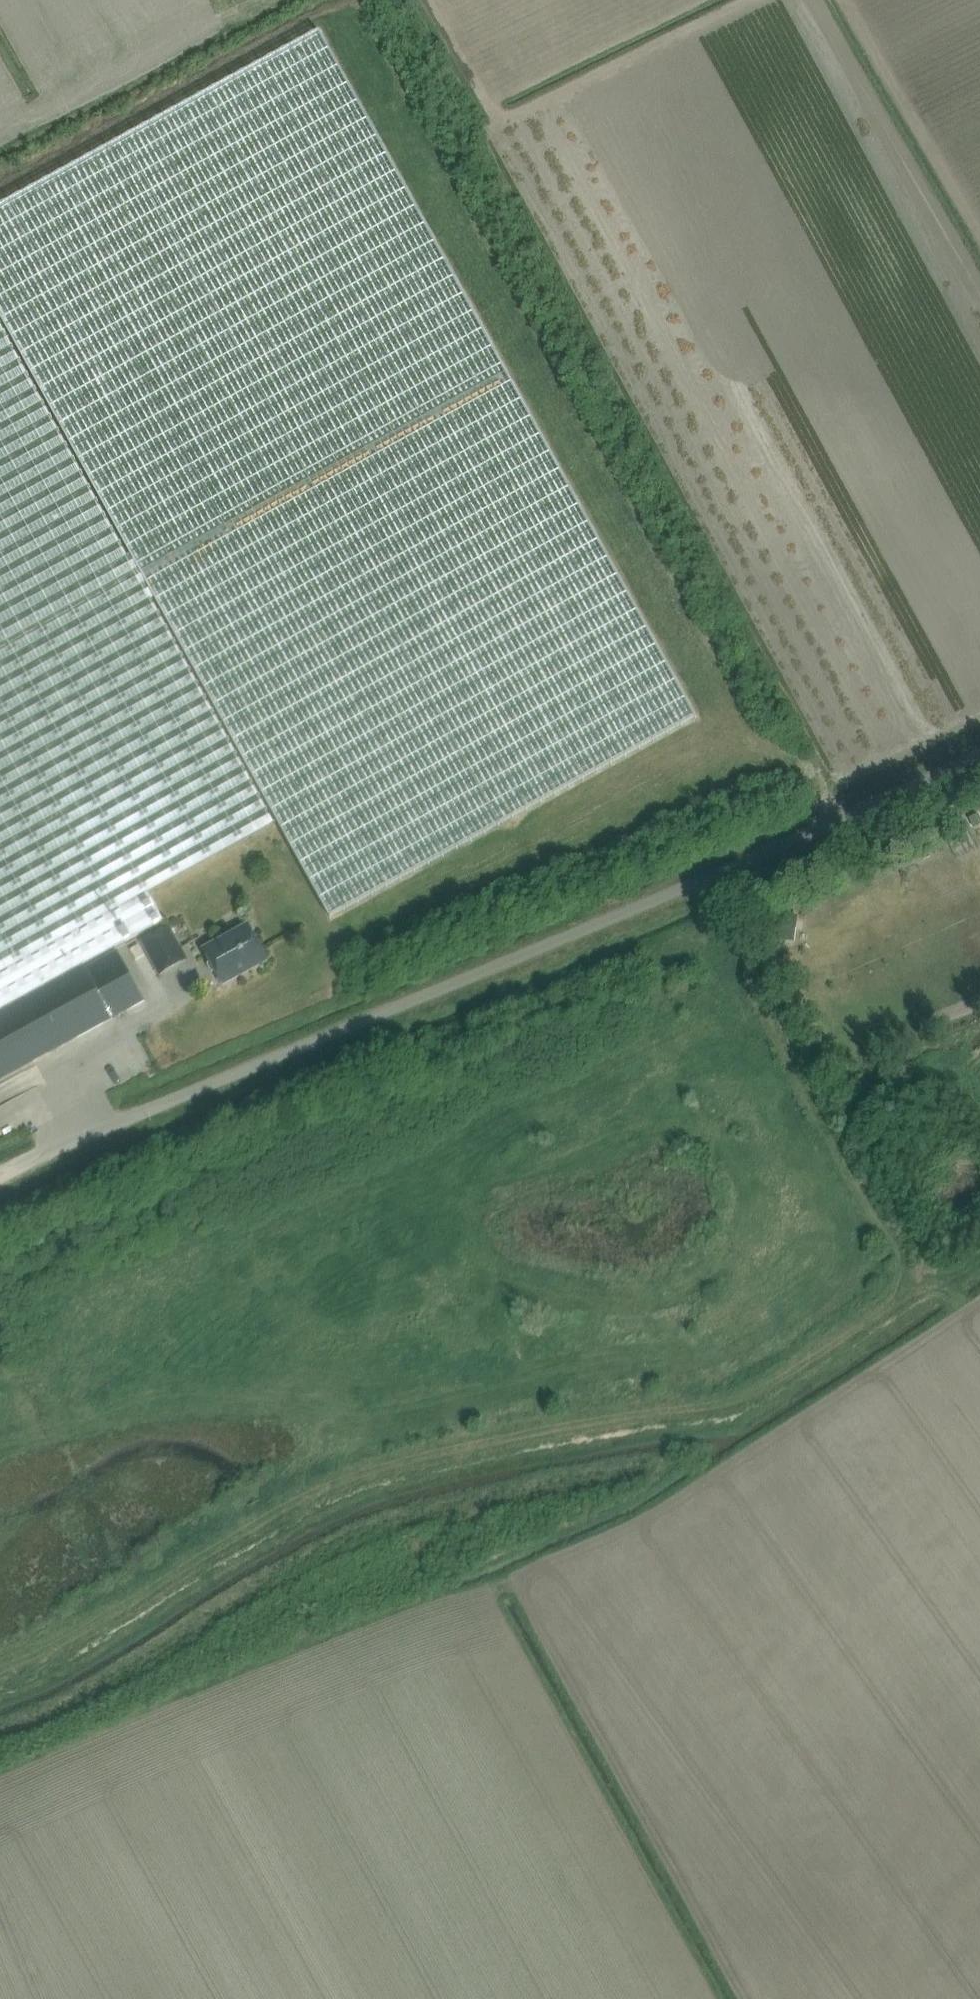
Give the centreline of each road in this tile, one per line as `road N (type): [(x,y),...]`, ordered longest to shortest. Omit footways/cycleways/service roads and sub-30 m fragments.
road 1 (unclassified): [(11,1178),(979,756)]

